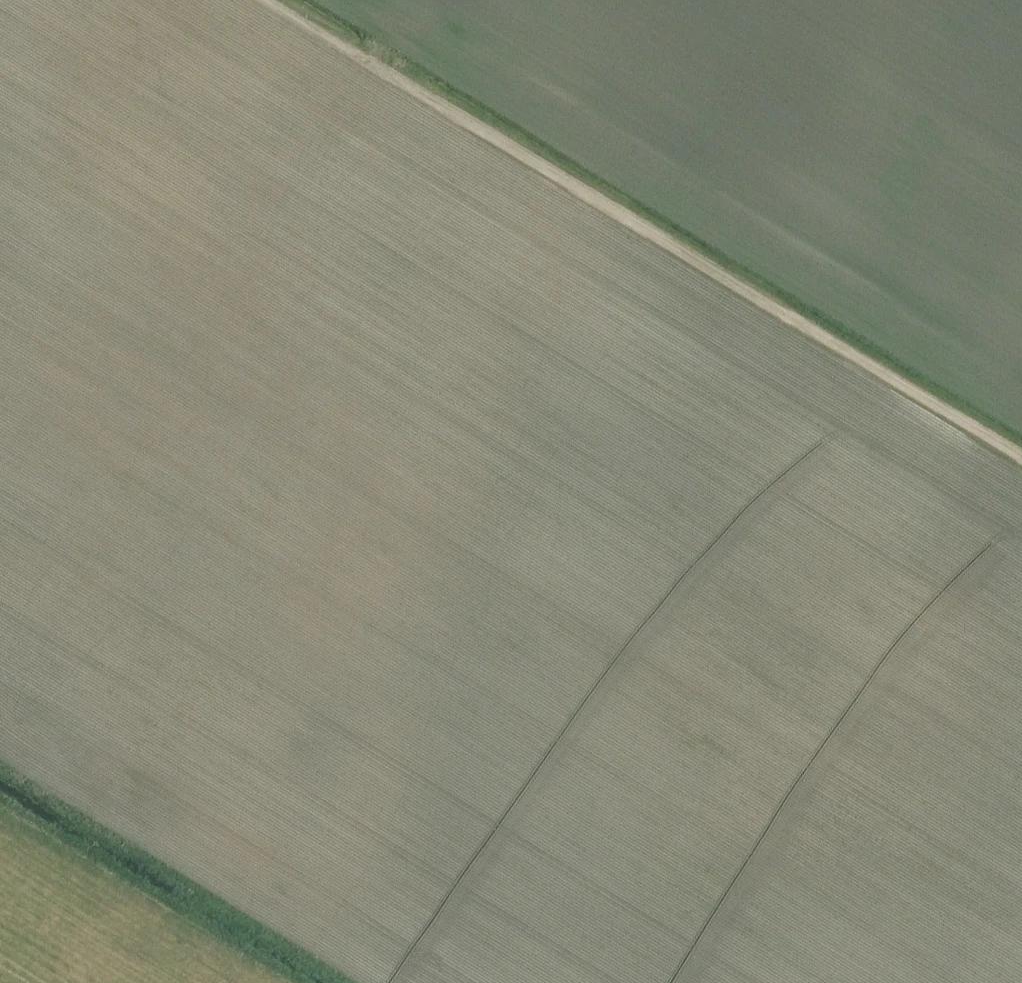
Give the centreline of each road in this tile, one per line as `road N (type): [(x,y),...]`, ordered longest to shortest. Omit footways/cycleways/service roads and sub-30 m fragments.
road 1 (track): [(271,0),(1021,461)]

